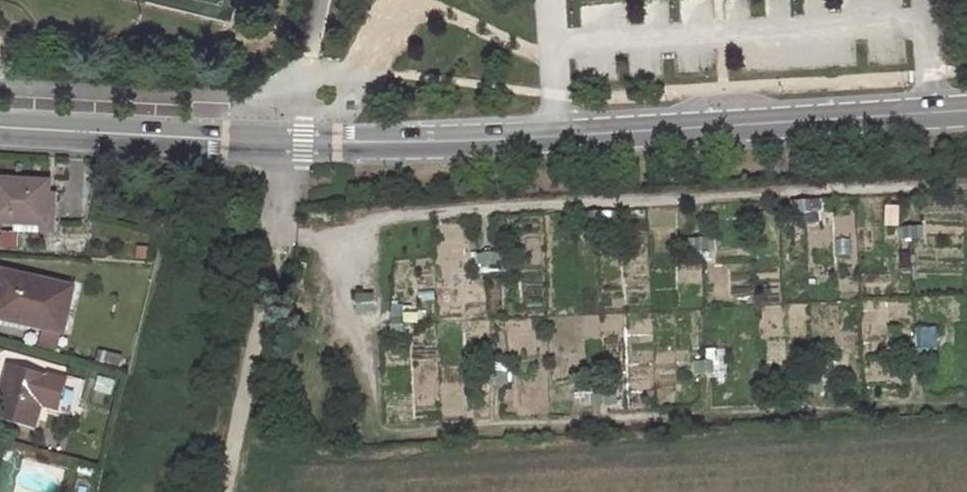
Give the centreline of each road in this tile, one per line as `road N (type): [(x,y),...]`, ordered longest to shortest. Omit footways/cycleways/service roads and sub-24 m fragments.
road 1 (tertiary): [(0,125),(430,141),(966,110)]
road 2 (track): [(222,491),(277,252)]

